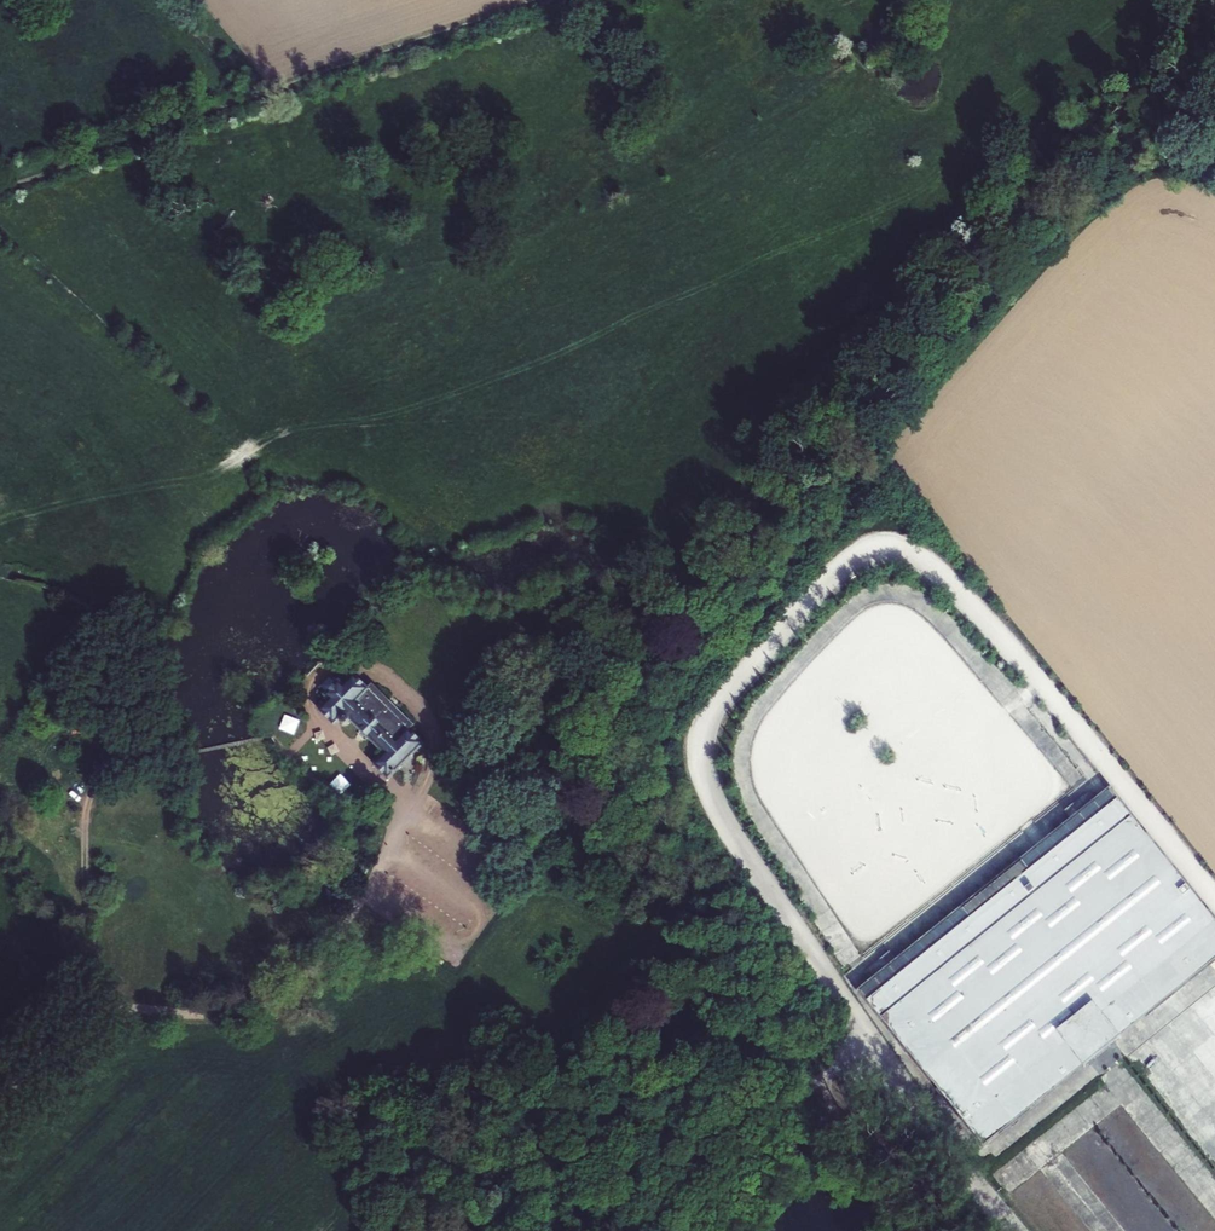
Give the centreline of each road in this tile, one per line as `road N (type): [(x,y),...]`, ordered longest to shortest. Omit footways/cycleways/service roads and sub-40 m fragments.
road 1 (track): [(539,0),(0,184)]

